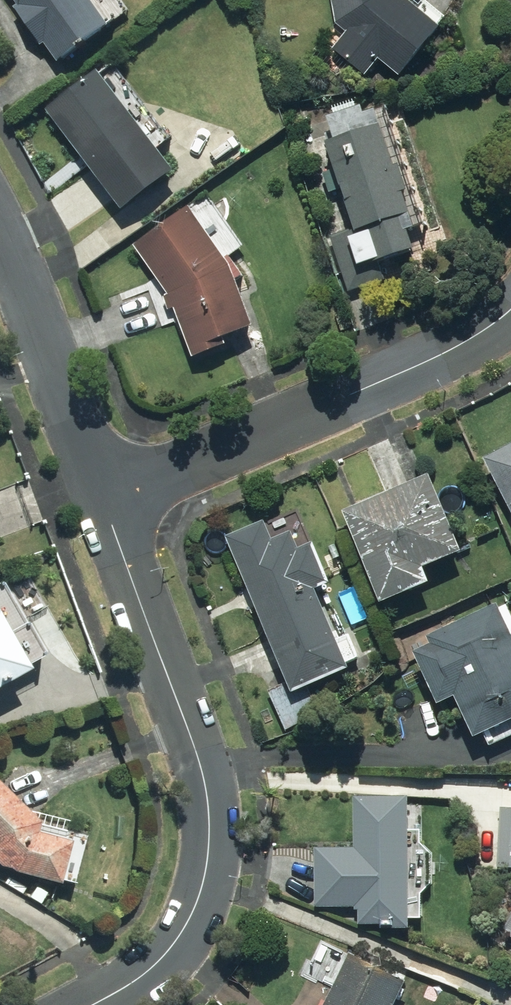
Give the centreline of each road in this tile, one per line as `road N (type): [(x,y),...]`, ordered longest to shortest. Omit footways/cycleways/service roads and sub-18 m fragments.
road 1 (residential): [(102,498),(198,748),(212,821),(190,918),(146,972),(92,1004)]
road 2 (residential): [(510,310),(445,354),(102,498)]
road 3 (residential): [(0,221),(102,498)]

